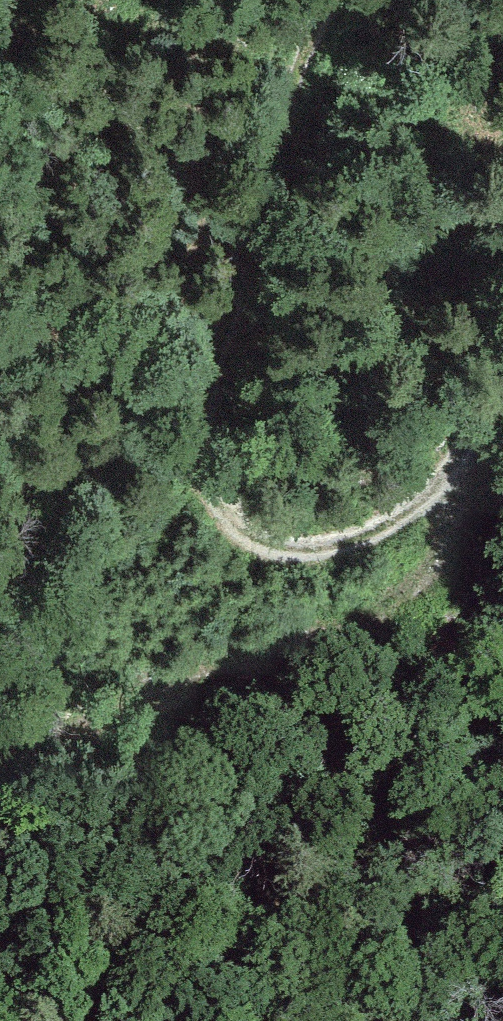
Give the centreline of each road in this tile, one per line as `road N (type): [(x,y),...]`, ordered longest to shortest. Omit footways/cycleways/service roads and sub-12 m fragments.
road 1 (track): [(333,0),(272,159),(224,347),(215,454),(227,517),(279,550),(358,544),(475,461),(502,354)]
road 2 (track): [(475,461),(433,566),(376,613),(71,736),(0,750)]

